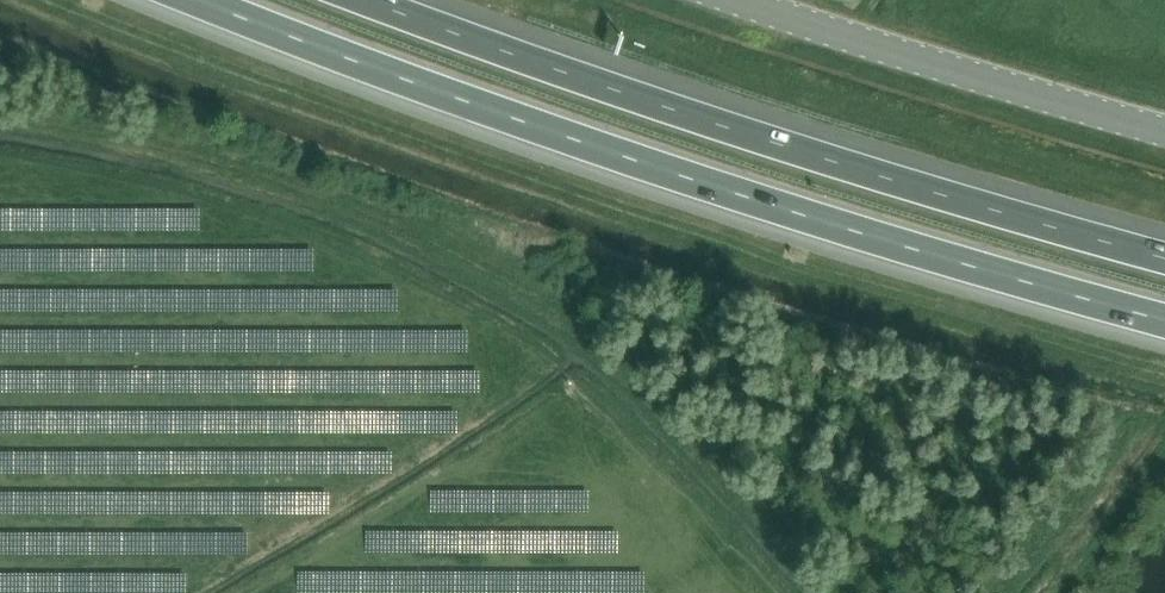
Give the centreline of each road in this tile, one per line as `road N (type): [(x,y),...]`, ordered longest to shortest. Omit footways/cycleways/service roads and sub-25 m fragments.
road 1 (motorway): [(200,0),(583,144),(1164,321)]
road 2 (motorway): [(1164,258),(825,159),(364,0)]
road 3 (unclassified): [(1164,133),(730,0)]

